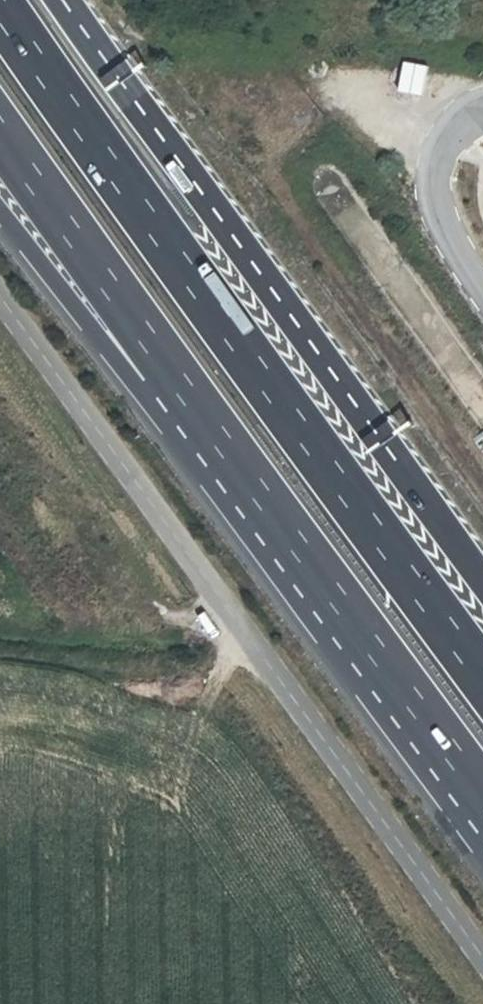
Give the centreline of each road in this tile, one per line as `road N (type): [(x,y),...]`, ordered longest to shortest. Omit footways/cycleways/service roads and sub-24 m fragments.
road 1 (motorway): [(482,677),(0,7)]
road 2 (unclassified): [(482,957),(0,296)]
road 3 (motorway): [(482,578),(66,10)]
road 4 (motorway): [(188,398),(482,795)]
road 5 (motorway): [(0,132),(188,398)]
road 6 (motorway): [(0,211),(90,331),(188,398)]
road 7 (unclassified): [(482,281),(438,196),(453,141),(482,114)]

